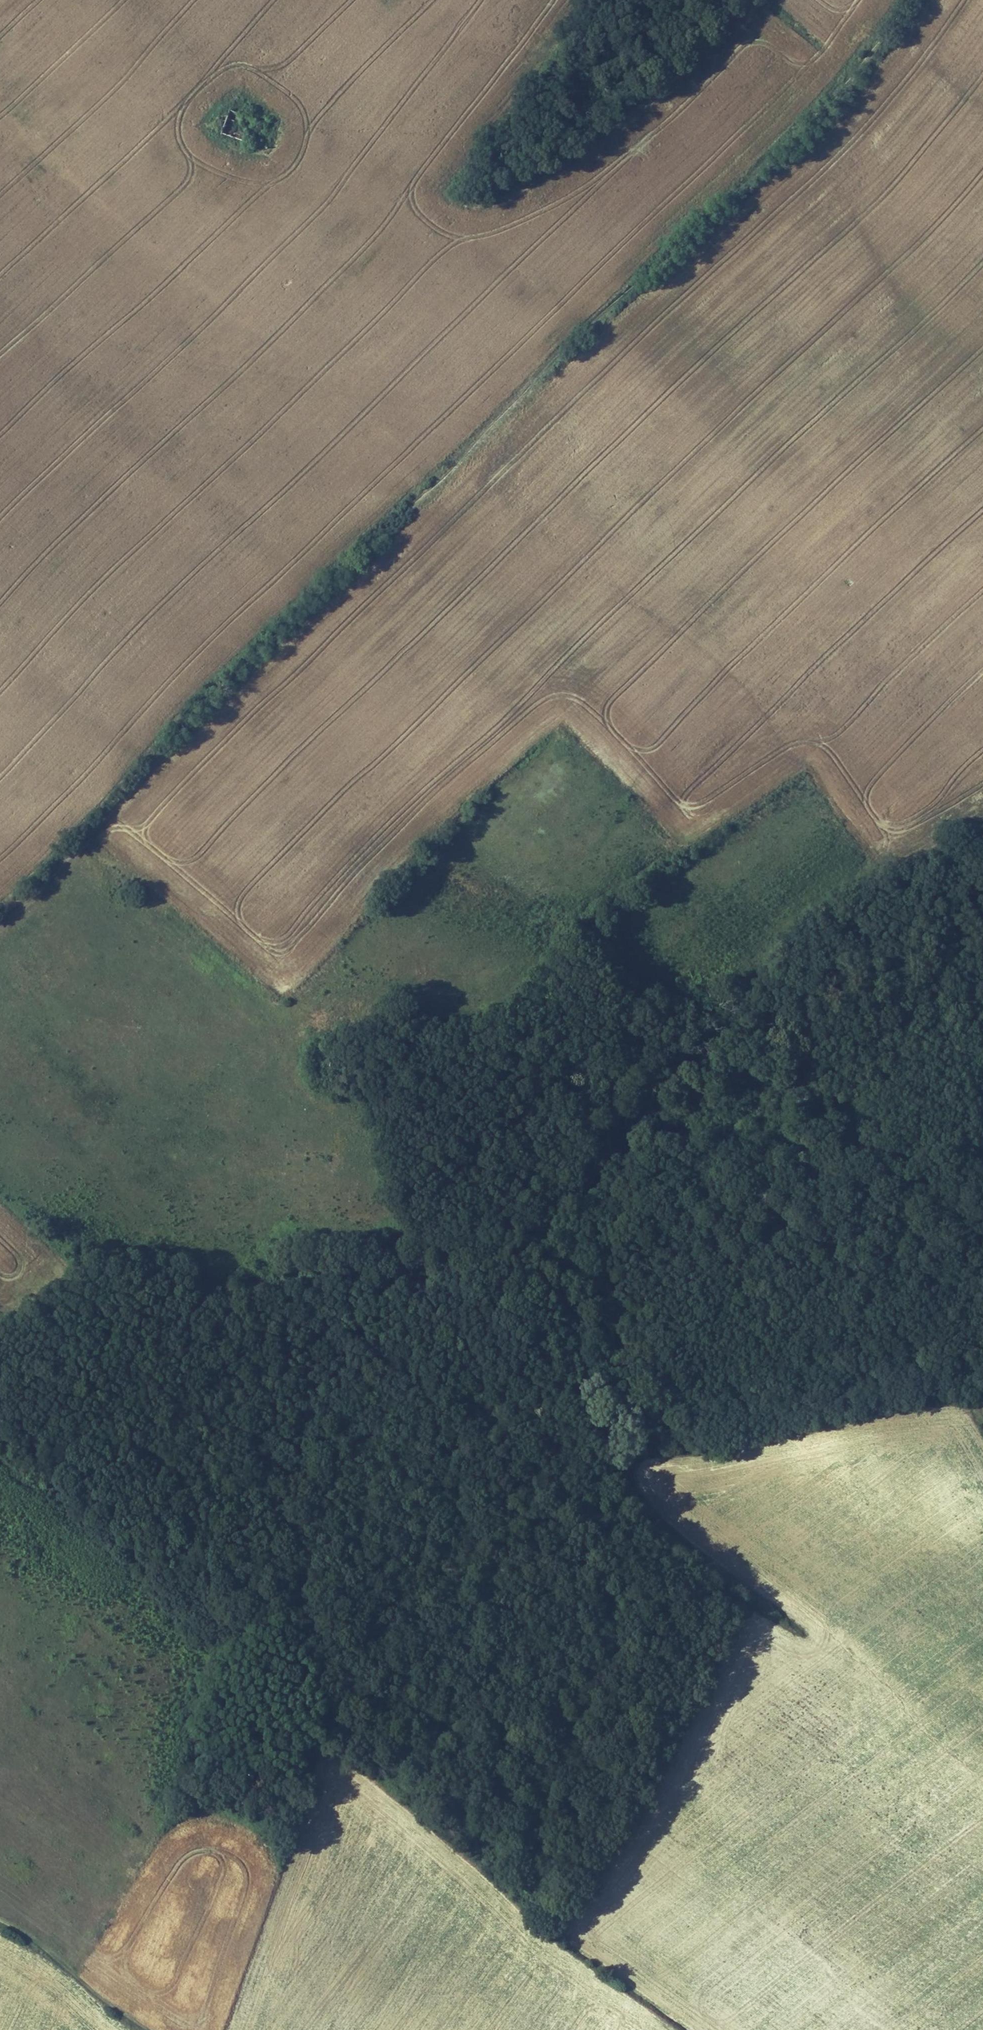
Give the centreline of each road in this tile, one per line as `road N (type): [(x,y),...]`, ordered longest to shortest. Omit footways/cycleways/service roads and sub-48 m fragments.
road 1 (track): [(0,917),(568,346)]
road 2 (track): [(0,1923),(146,2029)]

